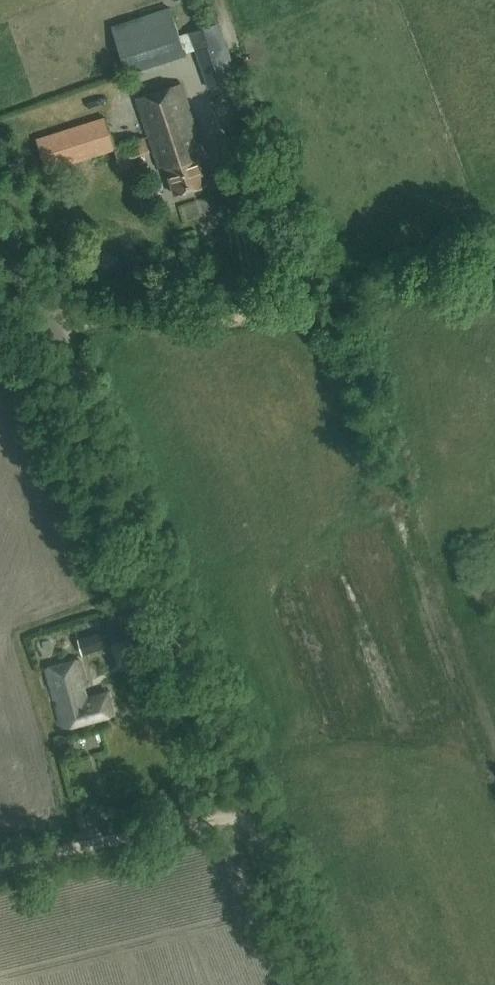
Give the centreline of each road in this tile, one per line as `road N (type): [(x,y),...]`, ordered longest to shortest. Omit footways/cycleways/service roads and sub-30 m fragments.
road 1 (unclassified): [(251,809),(54,322),(0,252)]
road 2 (track): [(232,196),(247,277),(239,315),(192,322),(84,317),(56,325)]
road 3 (unclassified): [(0,862),(251,809)]
road 4 (unclassified): [(323,984),(251,809)]

